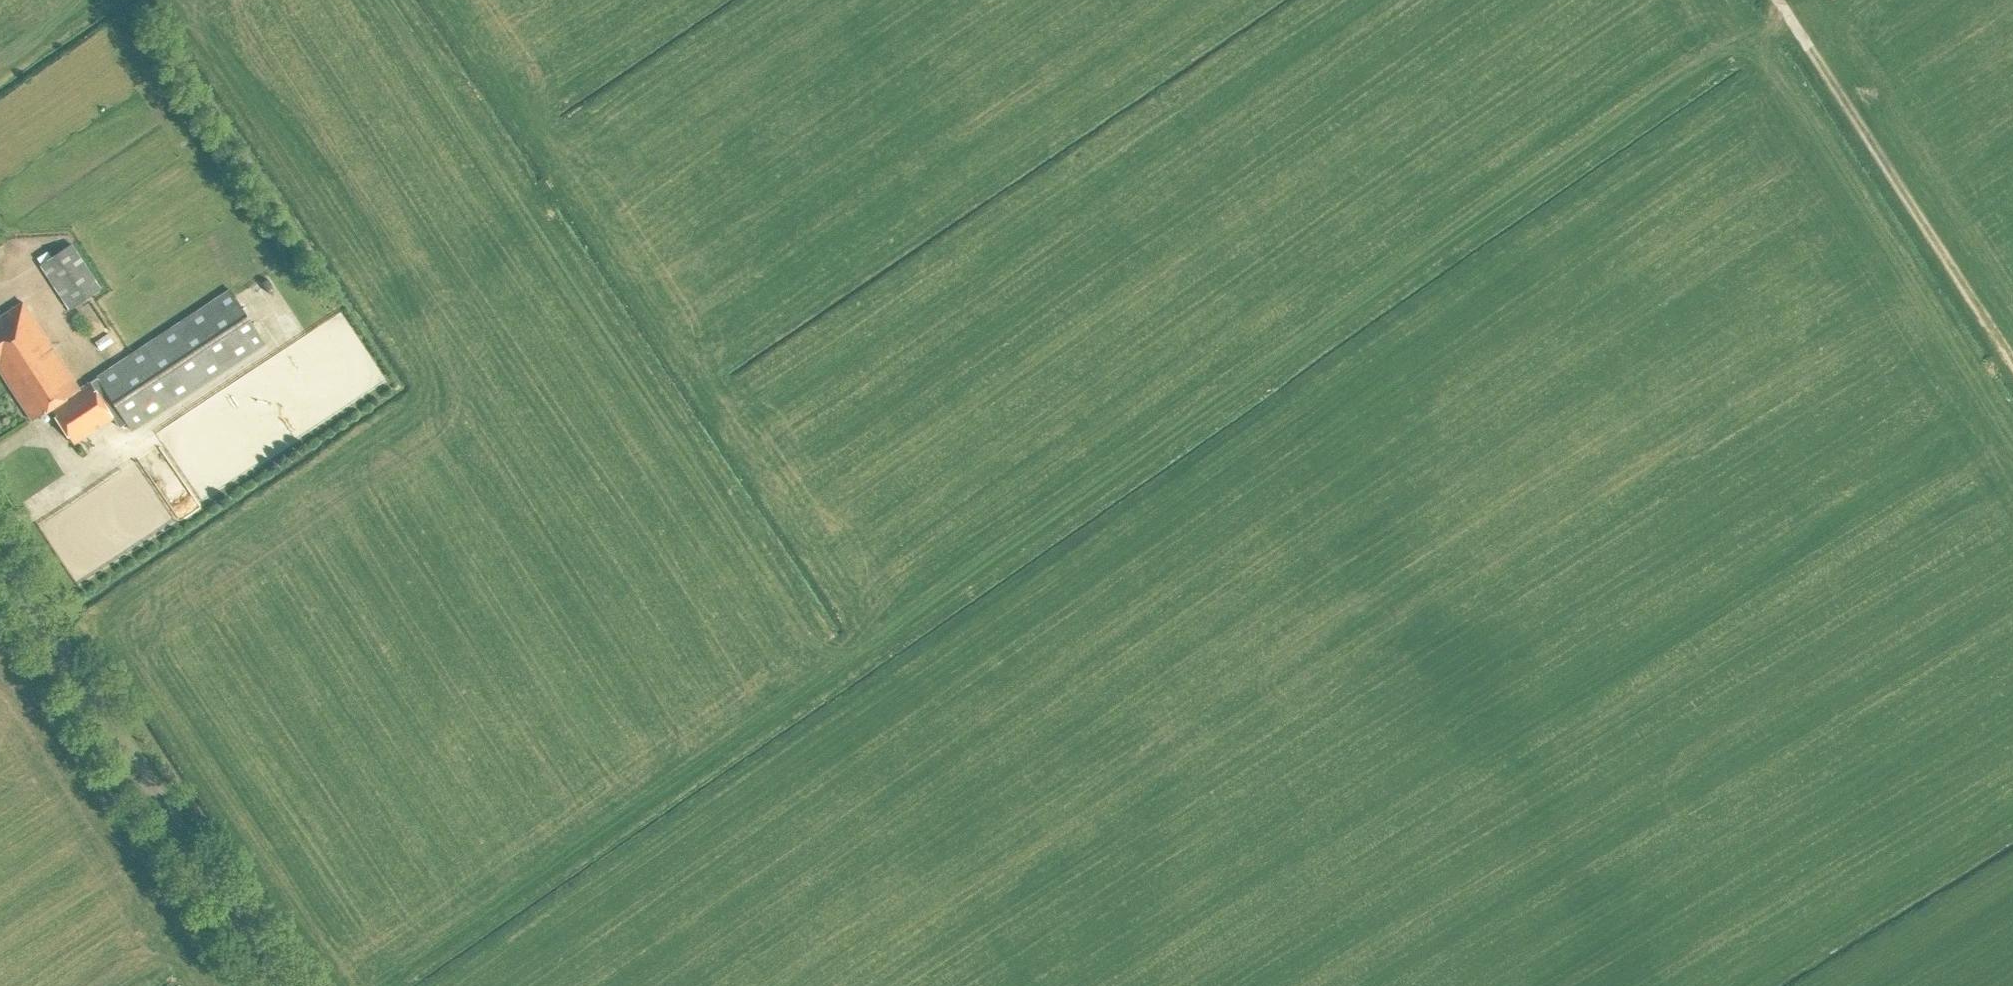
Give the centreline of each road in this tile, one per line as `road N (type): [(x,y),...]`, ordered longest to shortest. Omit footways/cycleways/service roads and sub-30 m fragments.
road 1 (tertiary): [(281,985),(0,559)]

